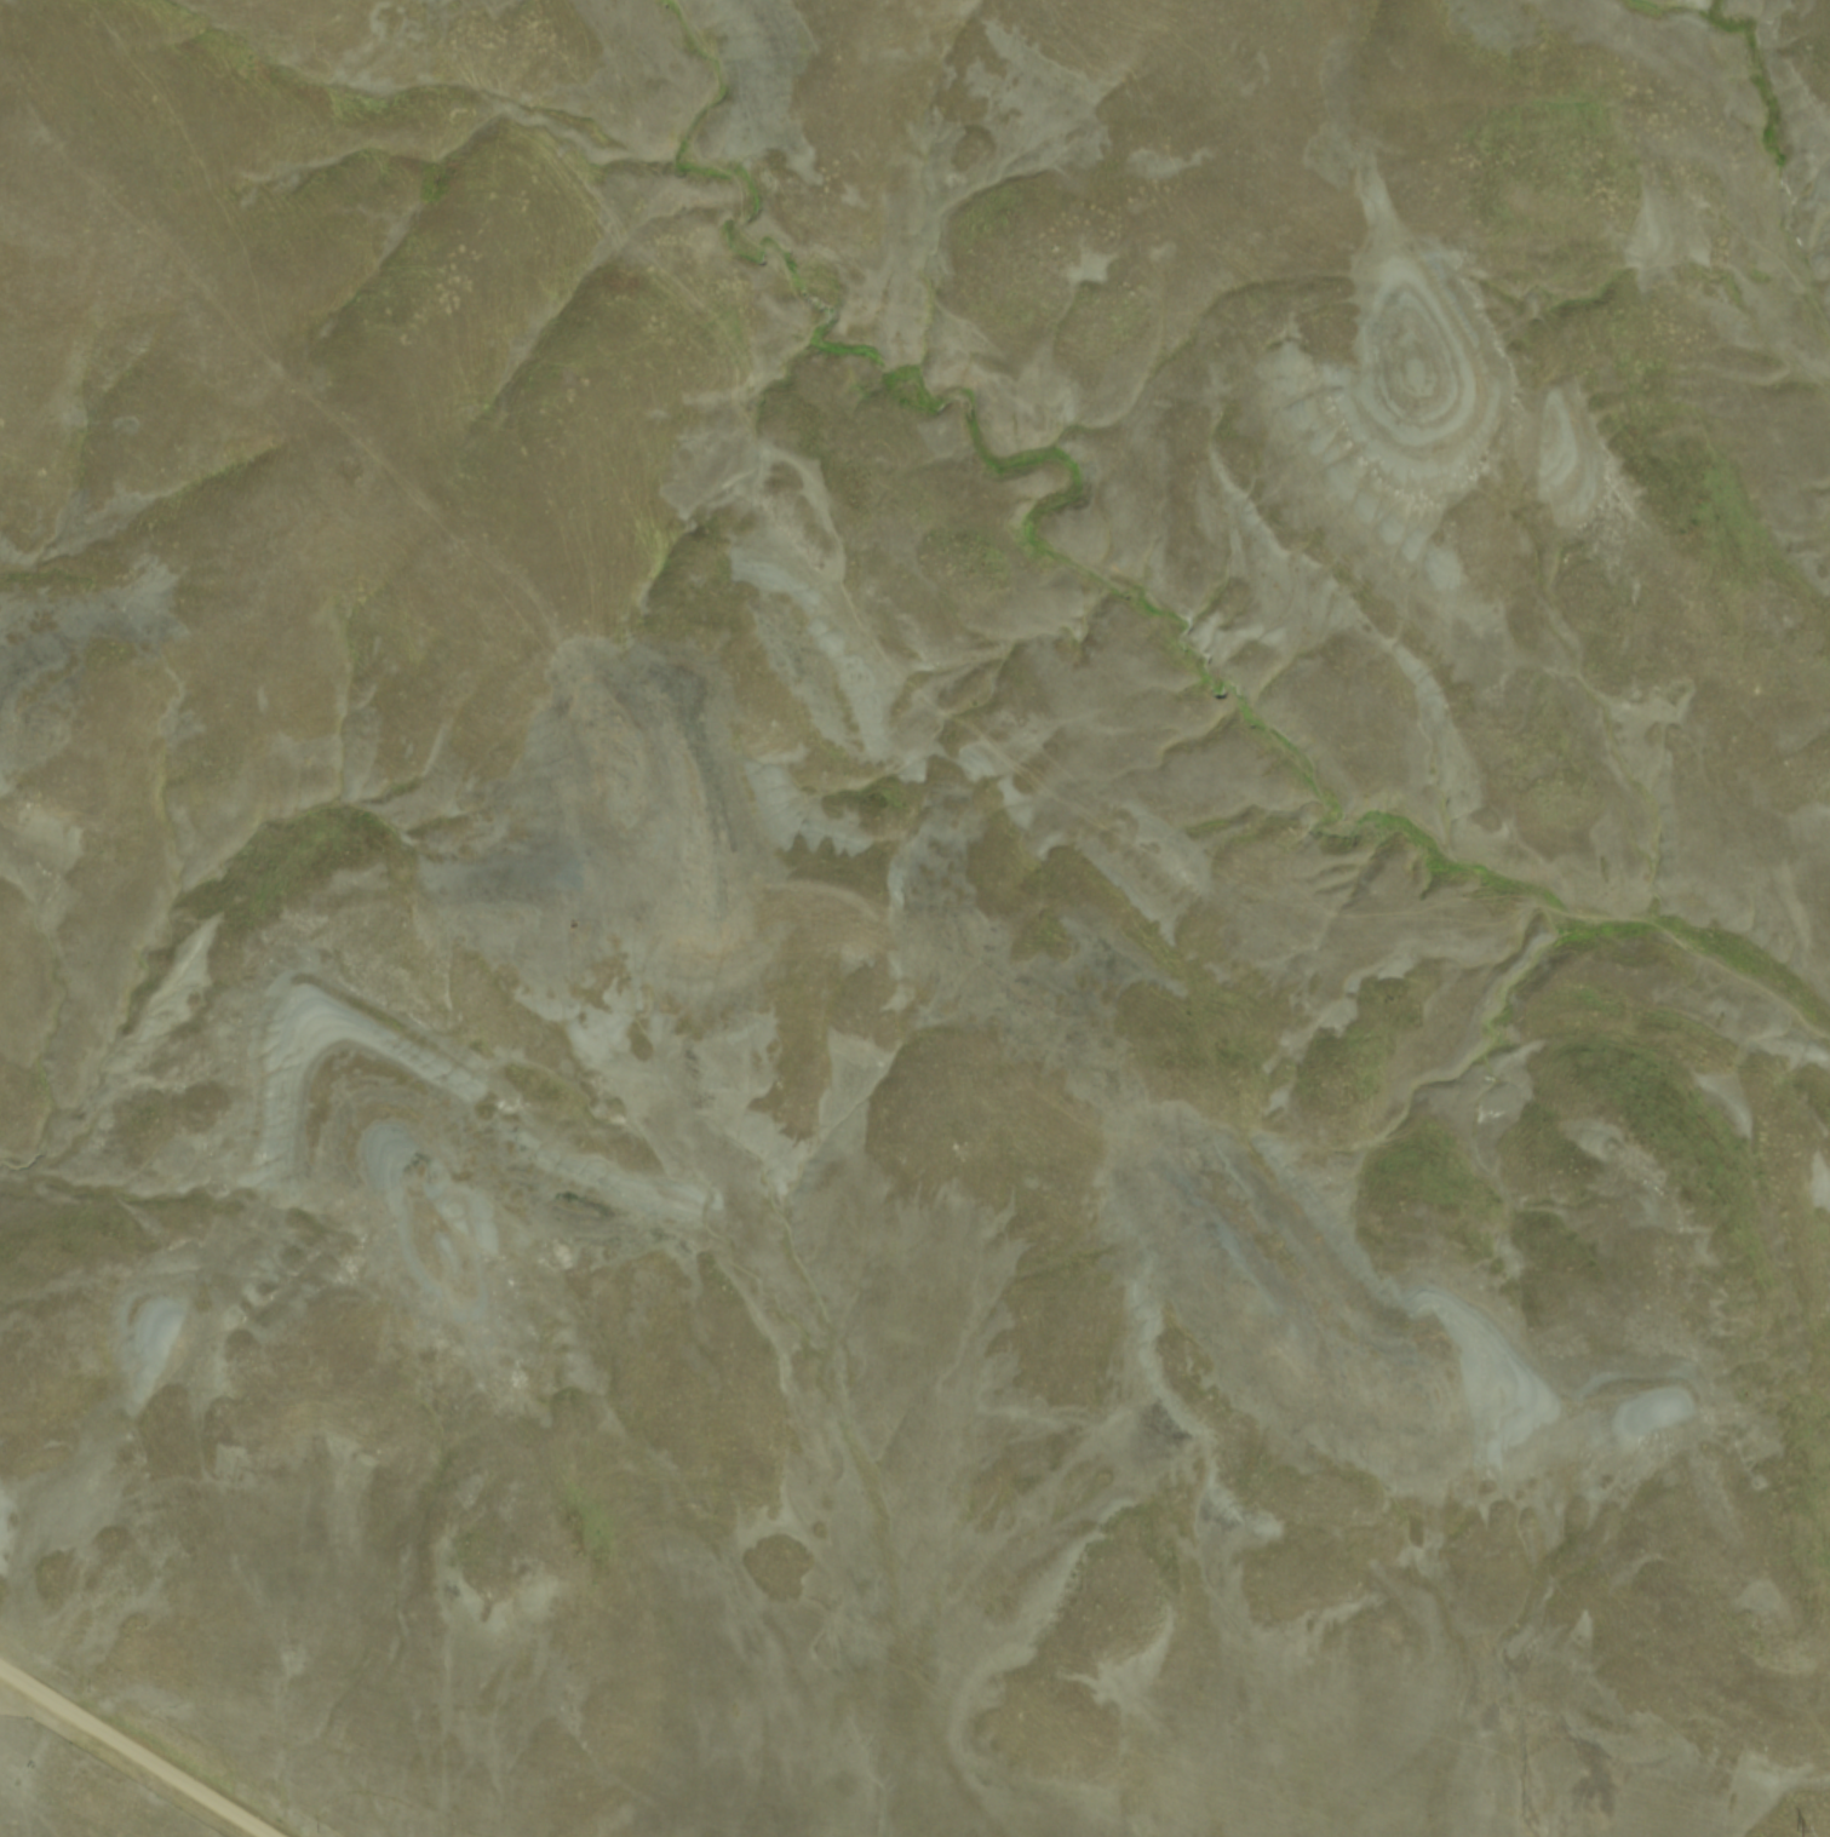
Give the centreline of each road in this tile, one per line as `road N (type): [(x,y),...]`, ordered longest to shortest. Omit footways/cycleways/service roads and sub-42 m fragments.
road 1 (residential): [(270,1836),(0,1668)]

